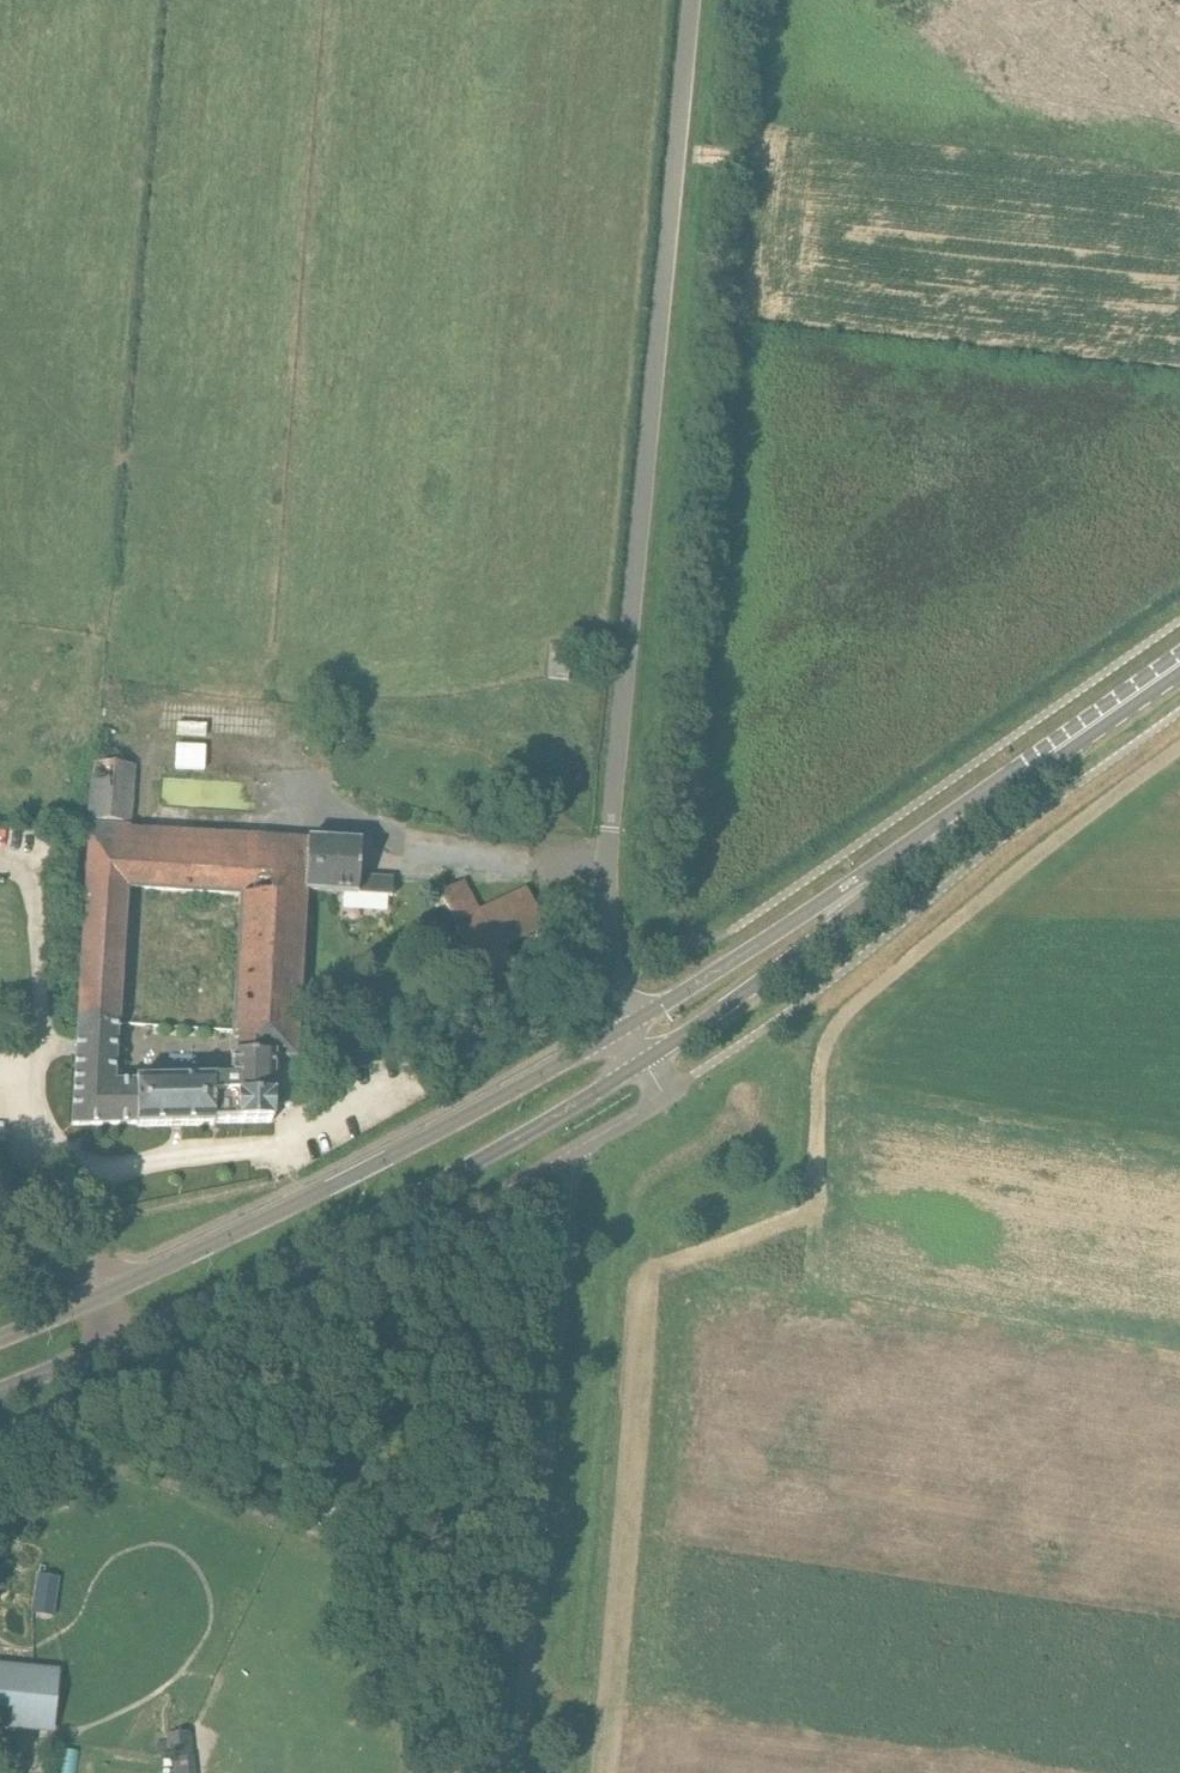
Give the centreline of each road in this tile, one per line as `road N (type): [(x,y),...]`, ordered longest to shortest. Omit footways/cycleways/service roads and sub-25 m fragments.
road 1 (unclassified): [(627,1026),(610,983),(605,869),(691,0)]
road 2 (secondary): [(0,1392),(336,1237),(644,1062)]
road 3 (secondary): [(627,1026),(344,1182),(0,1340)]
road 4 (secondary): [(644,1062),(833,927),(1019,777)]
road 5 (secondary): [(1019,777),(627,1026)]
road 6 (secondary): [(1019,777),(1179,664)]

